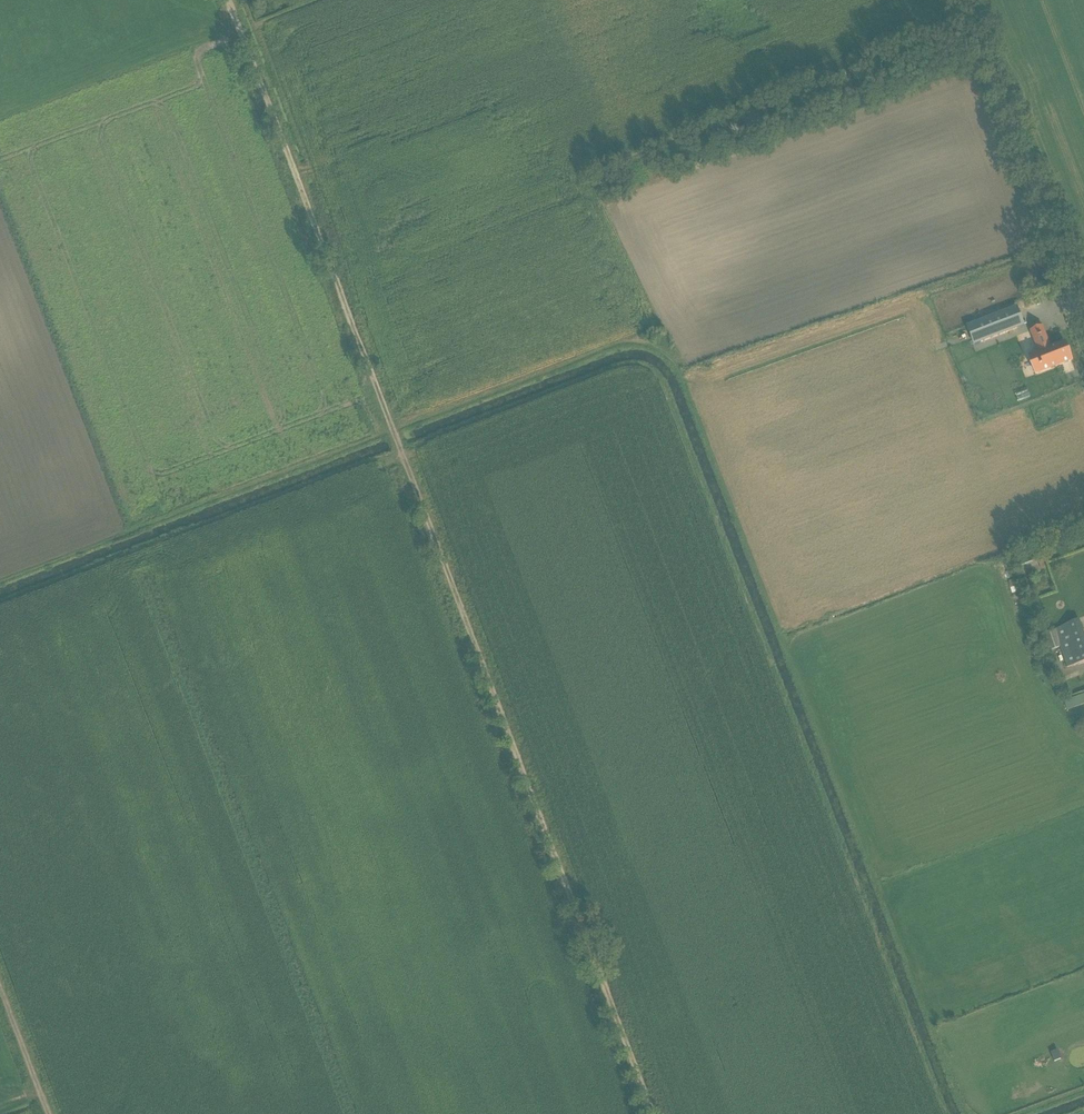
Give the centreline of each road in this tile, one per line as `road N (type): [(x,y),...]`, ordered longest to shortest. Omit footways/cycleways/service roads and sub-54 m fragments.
road 1 (track): [(658,1113),(234,0)]
road 2 (unclassified): [(1083,318),(963,0)]
road 3 (track): [(0,985),(50,1113)]

